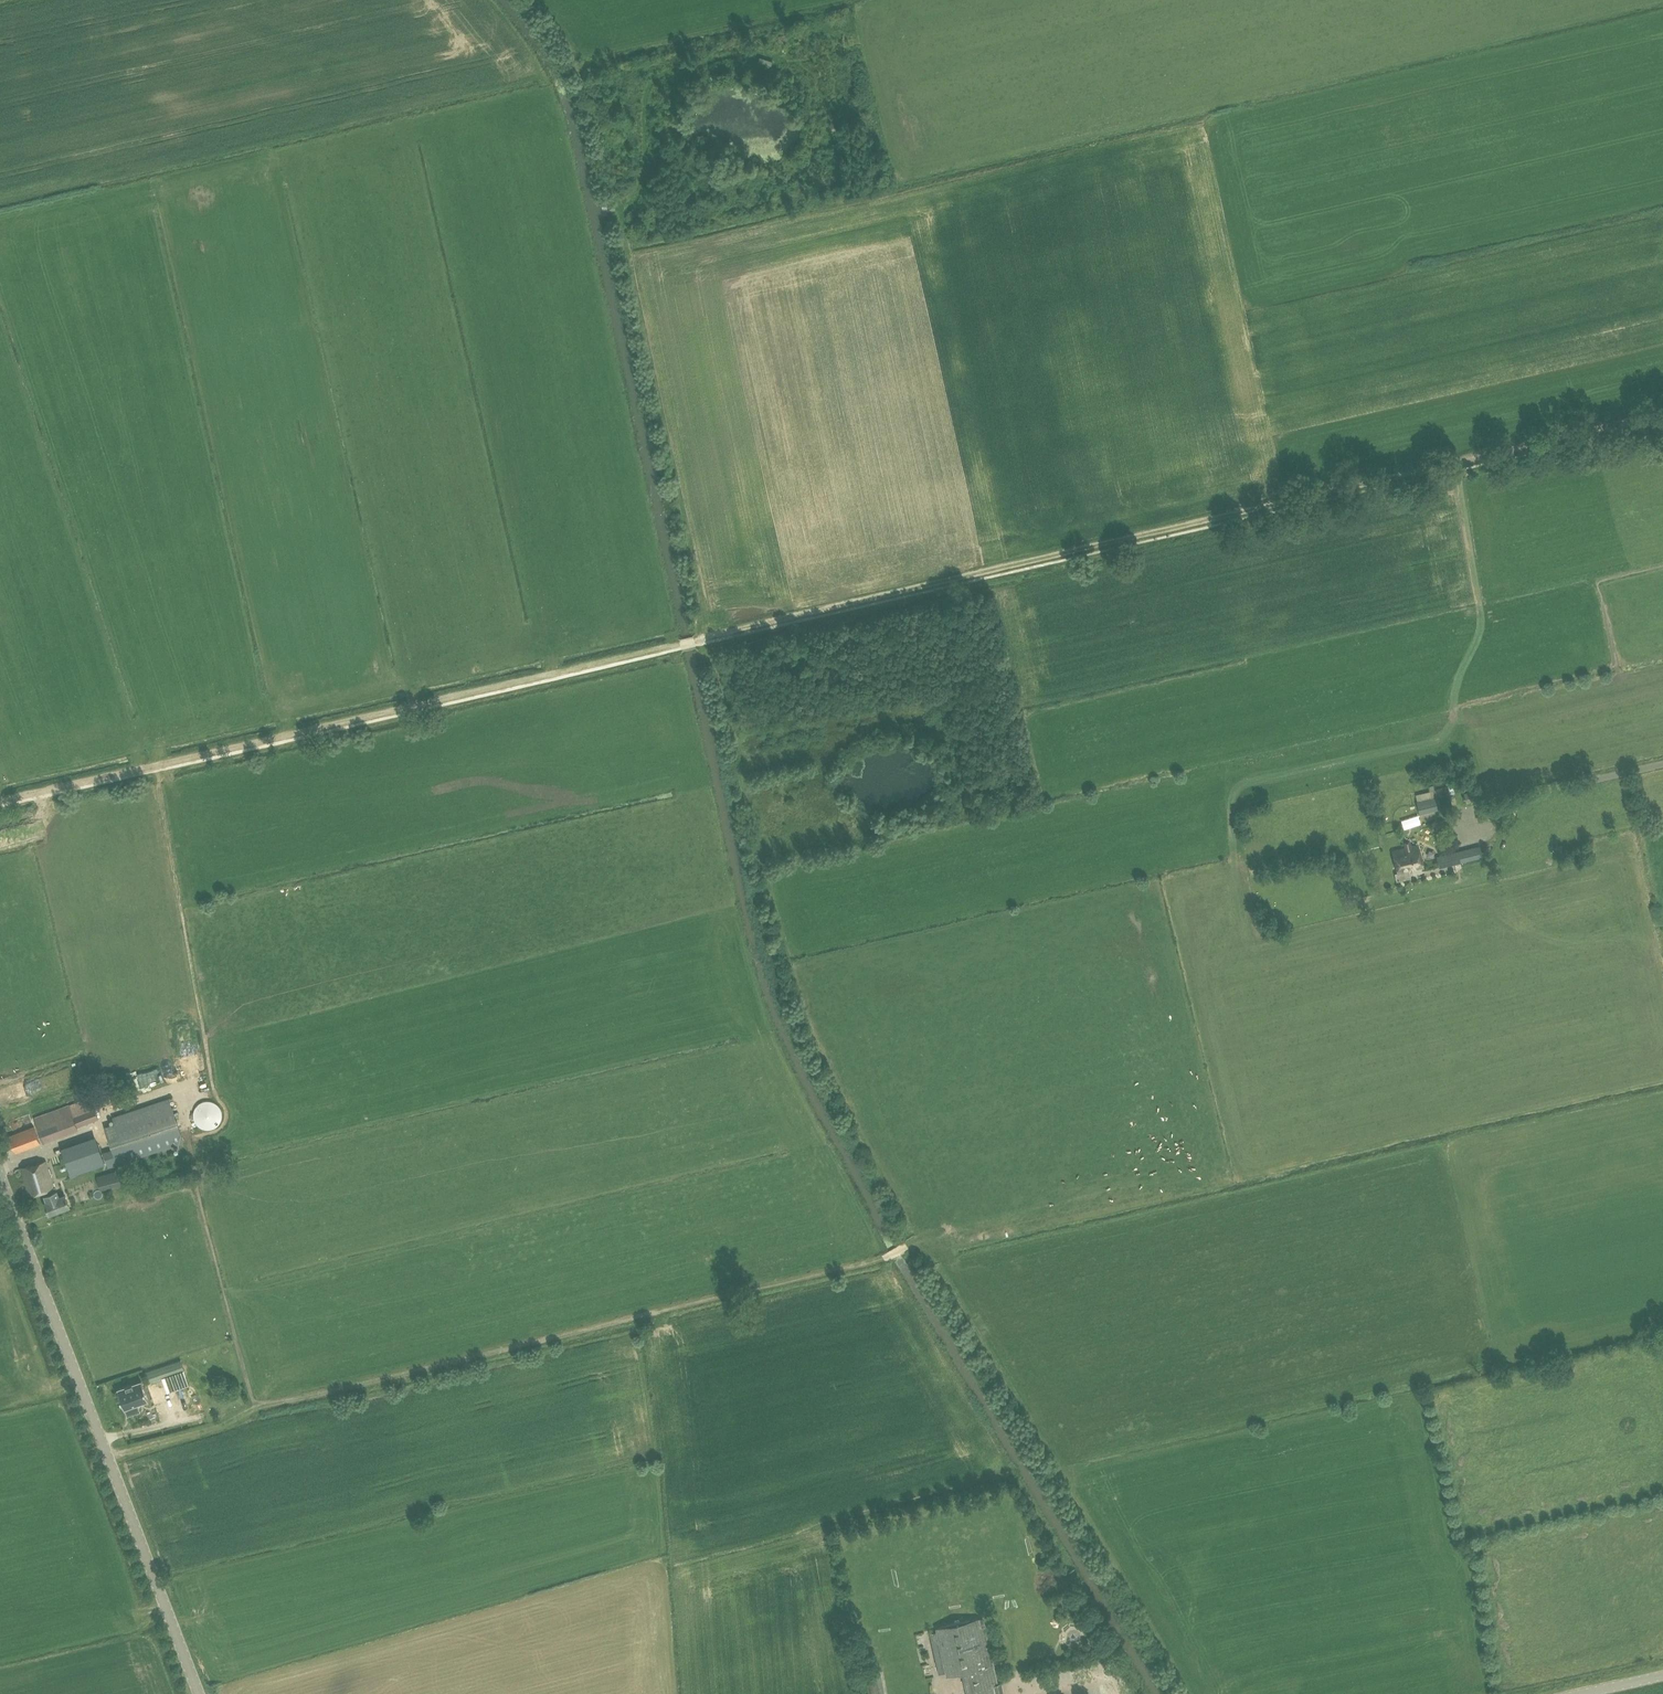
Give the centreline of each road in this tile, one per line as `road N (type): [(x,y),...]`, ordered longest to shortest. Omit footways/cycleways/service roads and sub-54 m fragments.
road 1 (track): [(703,637),(1662,415)]
road 2 (track): [(0,800),(703,637)]
road 3 (tertiary): [(199,1693),(0,1181)]

